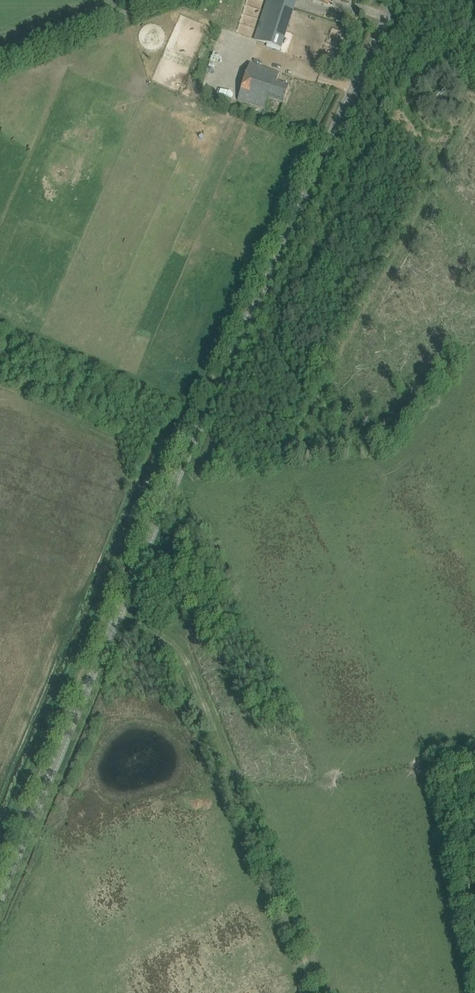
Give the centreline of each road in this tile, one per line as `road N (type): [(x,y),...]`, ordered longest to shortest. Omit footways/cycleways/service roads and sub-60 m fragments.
road 1 (tertiary): [(0,897),(148,544),(395,0)]
road 2 (track): [(118,613),(180,655),(321,992)]
road 3 (unclassified): [(154,0),(0,62)]

